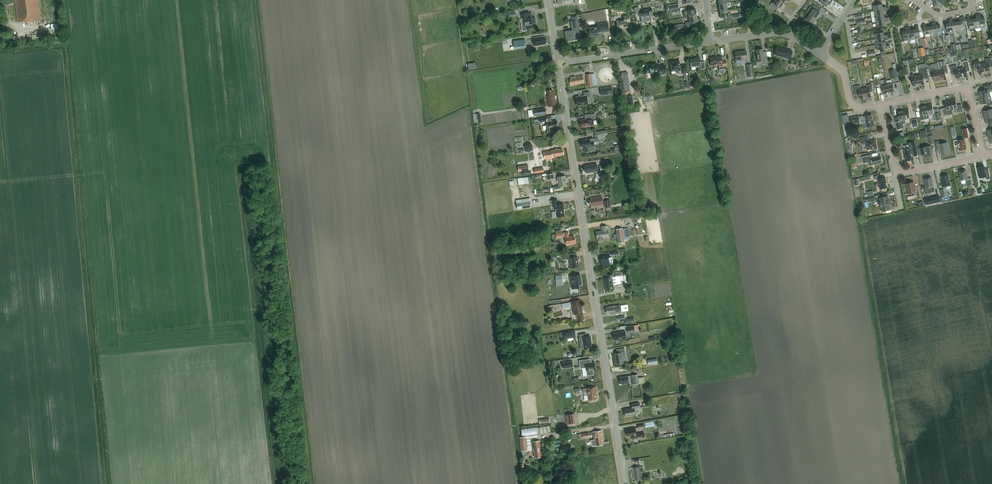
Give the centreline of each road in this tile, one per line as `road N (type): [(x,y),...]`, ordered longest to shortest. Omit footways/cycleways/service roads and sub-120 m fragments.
road 1 (residential): [(623,483),(558,64)]
road 2 (residential): [(713,42),(558,64)]

